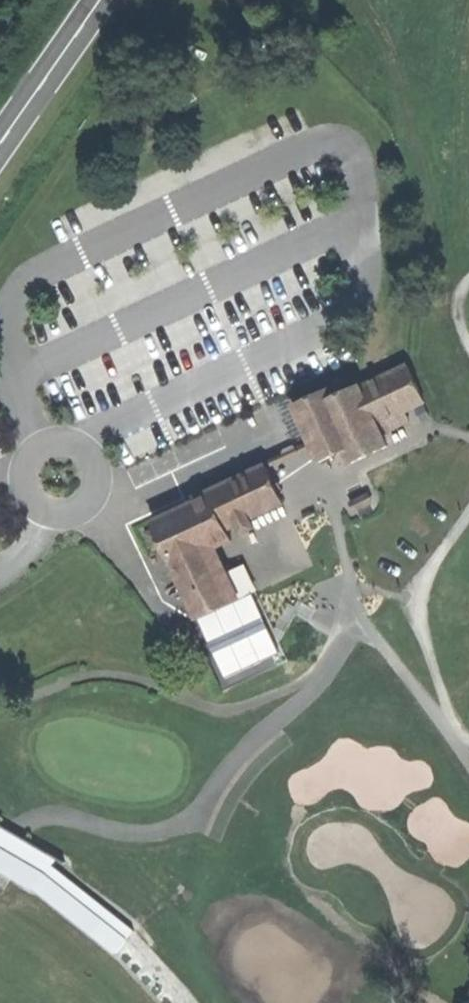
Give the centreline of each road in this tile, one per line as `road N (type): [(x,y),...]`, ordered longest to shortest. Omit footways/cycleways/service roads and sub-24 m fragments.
road 1 (secondary): [(0,141),(97,0)]

